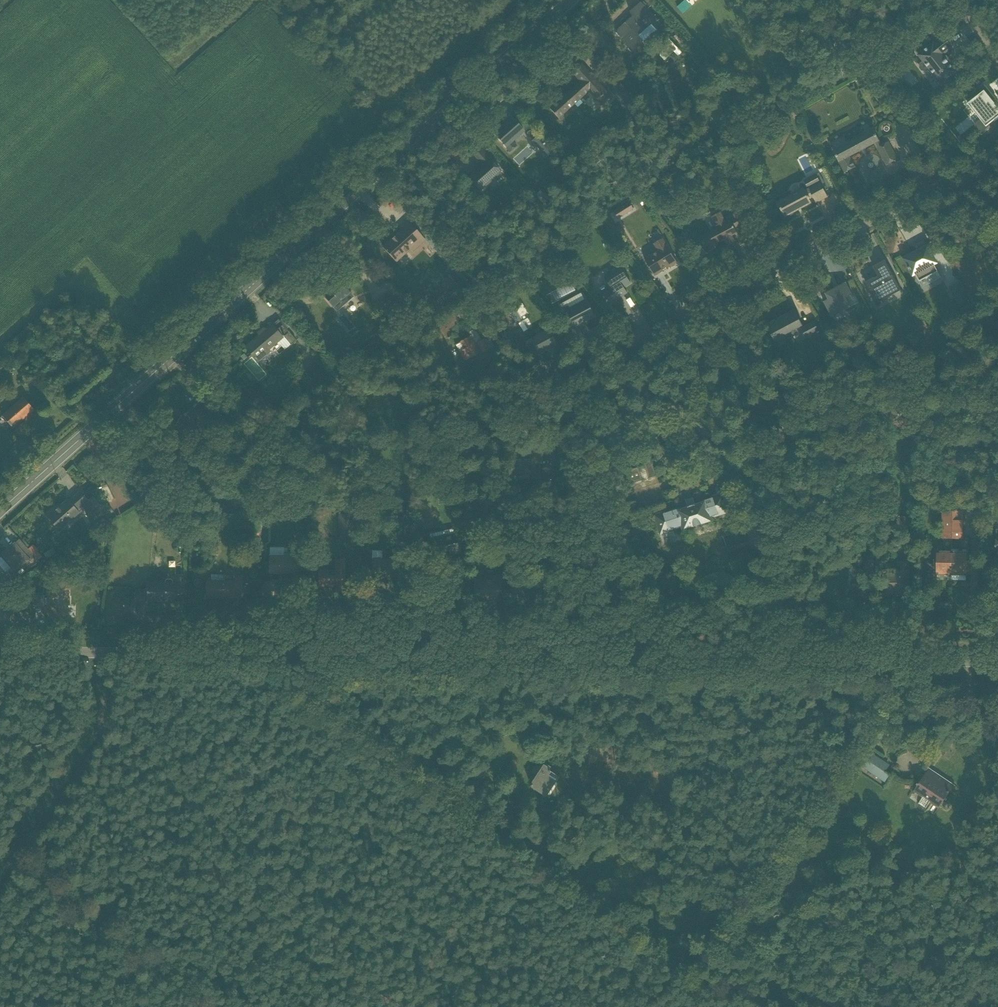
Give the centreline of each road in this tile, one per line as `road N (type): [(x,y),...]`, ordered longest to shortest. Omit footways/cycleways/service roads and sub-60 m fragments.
road 1 (secondary): [(0,511),(568,0)]
road 2 (residential): [(997,154),(570,395),(557,422),(548,658)]
road 3 (residential): [(548,658),(0,652)]
road 4 (residential): [(997,668),(548,658)]

